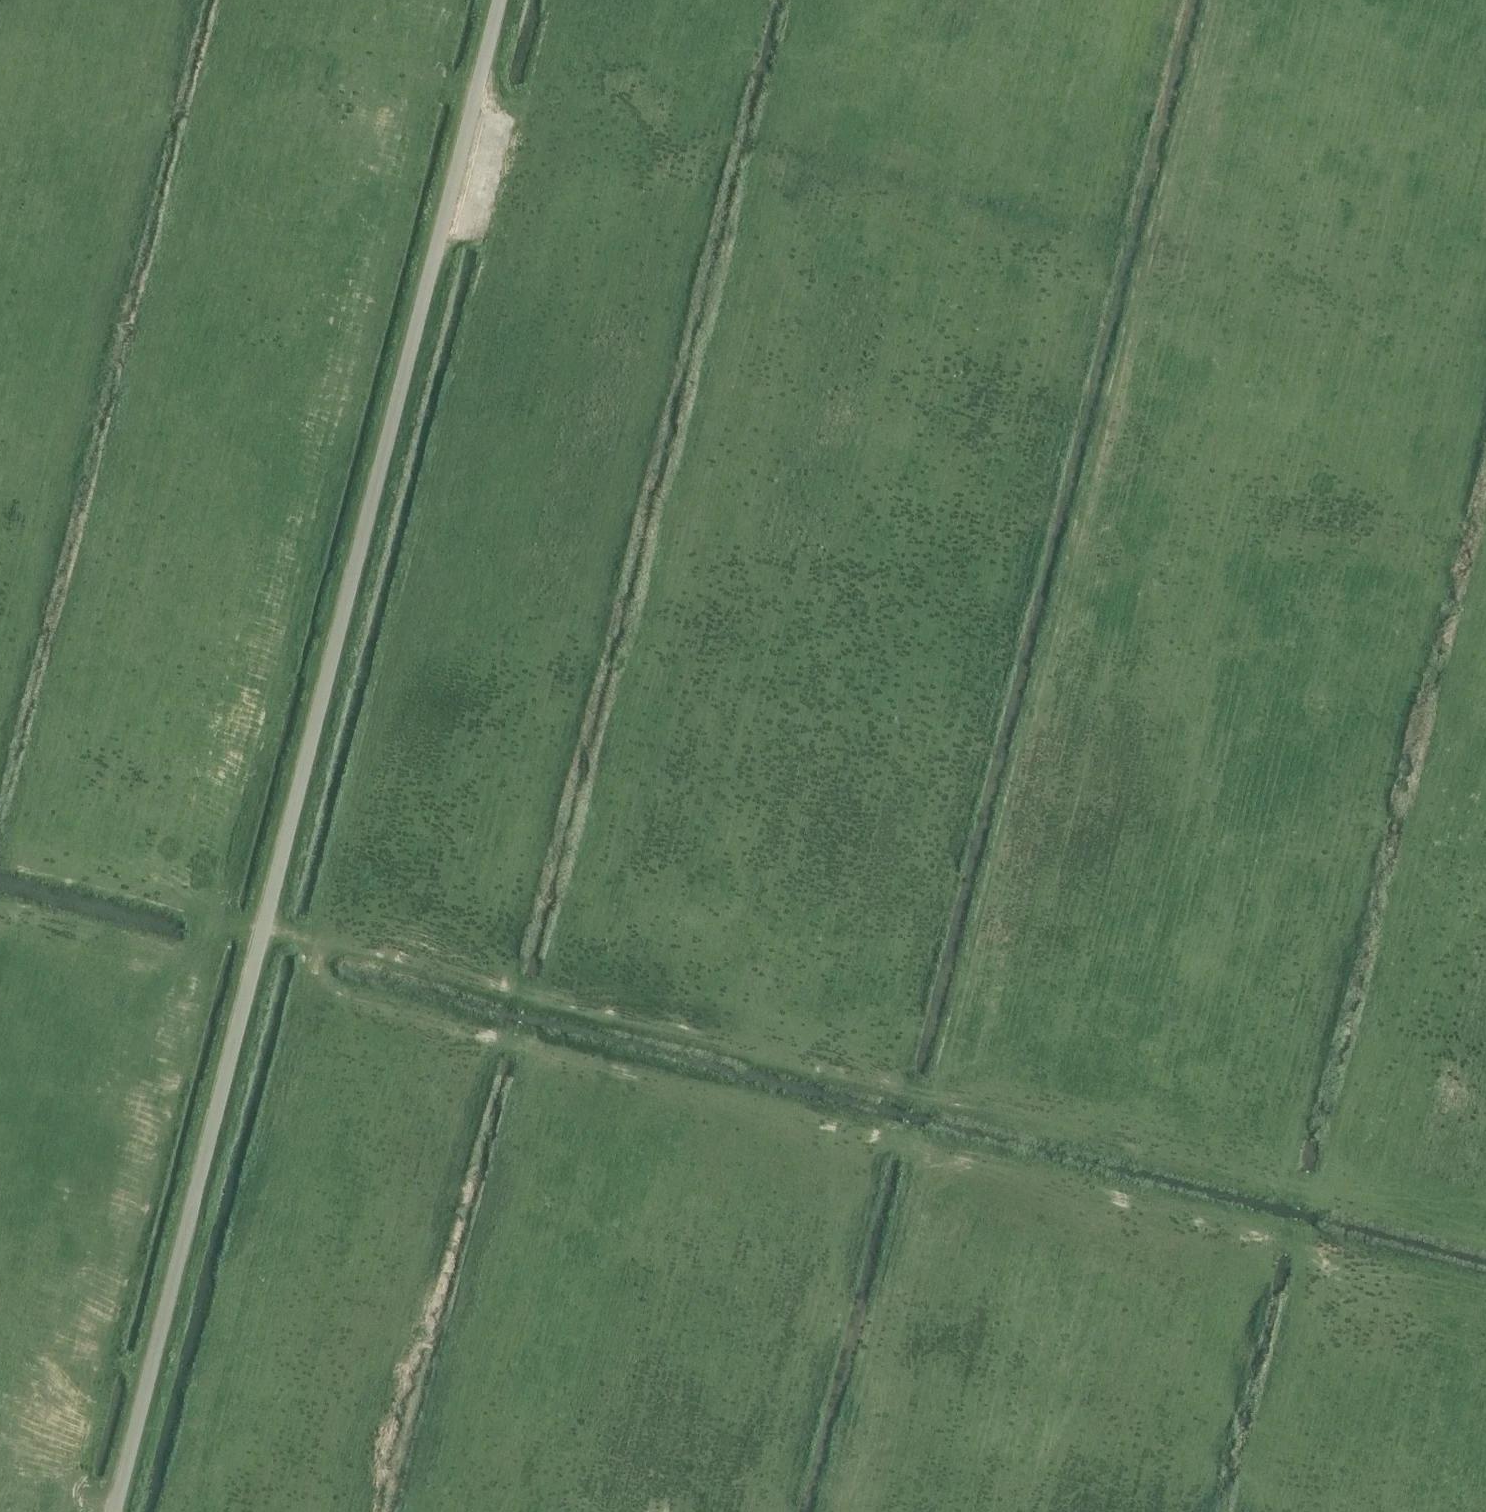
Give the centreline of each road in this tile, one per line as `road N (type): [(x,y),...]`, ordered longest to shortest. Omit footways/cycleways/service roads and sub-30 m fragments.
road 1 (unclassified): [(115,1511),(498,0)]

